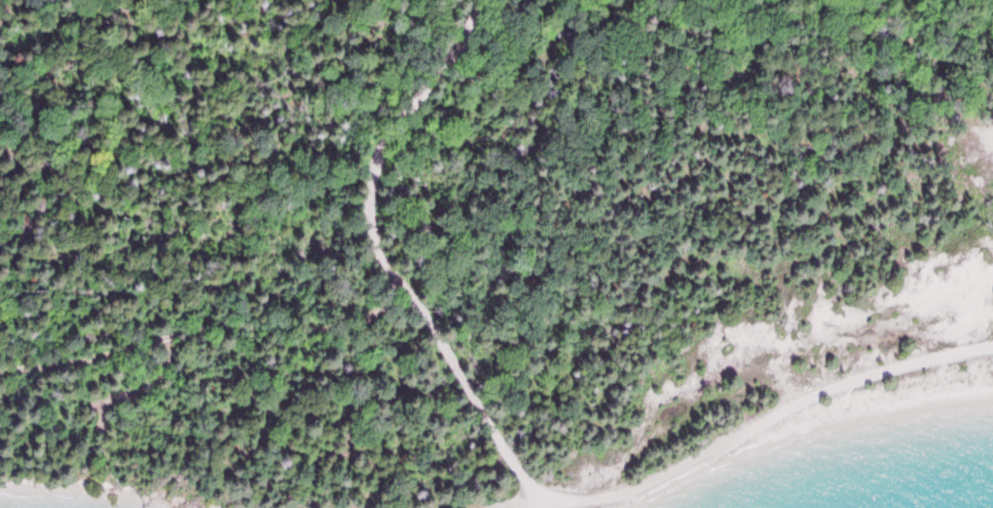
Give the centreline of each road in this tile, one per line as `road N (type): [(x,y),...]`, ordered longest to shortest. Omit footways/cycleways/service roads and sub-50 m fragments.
road 1 (residential): [(622,497),(562,500),(516,474),(371,236),(372,181),(382,157),(464,50),(484,0)]
road 2 (residential): [(411,300),(332,340),(223,332),(0,370)]
road 3 (residential): [(622,497),(845,390),(992,359)]

